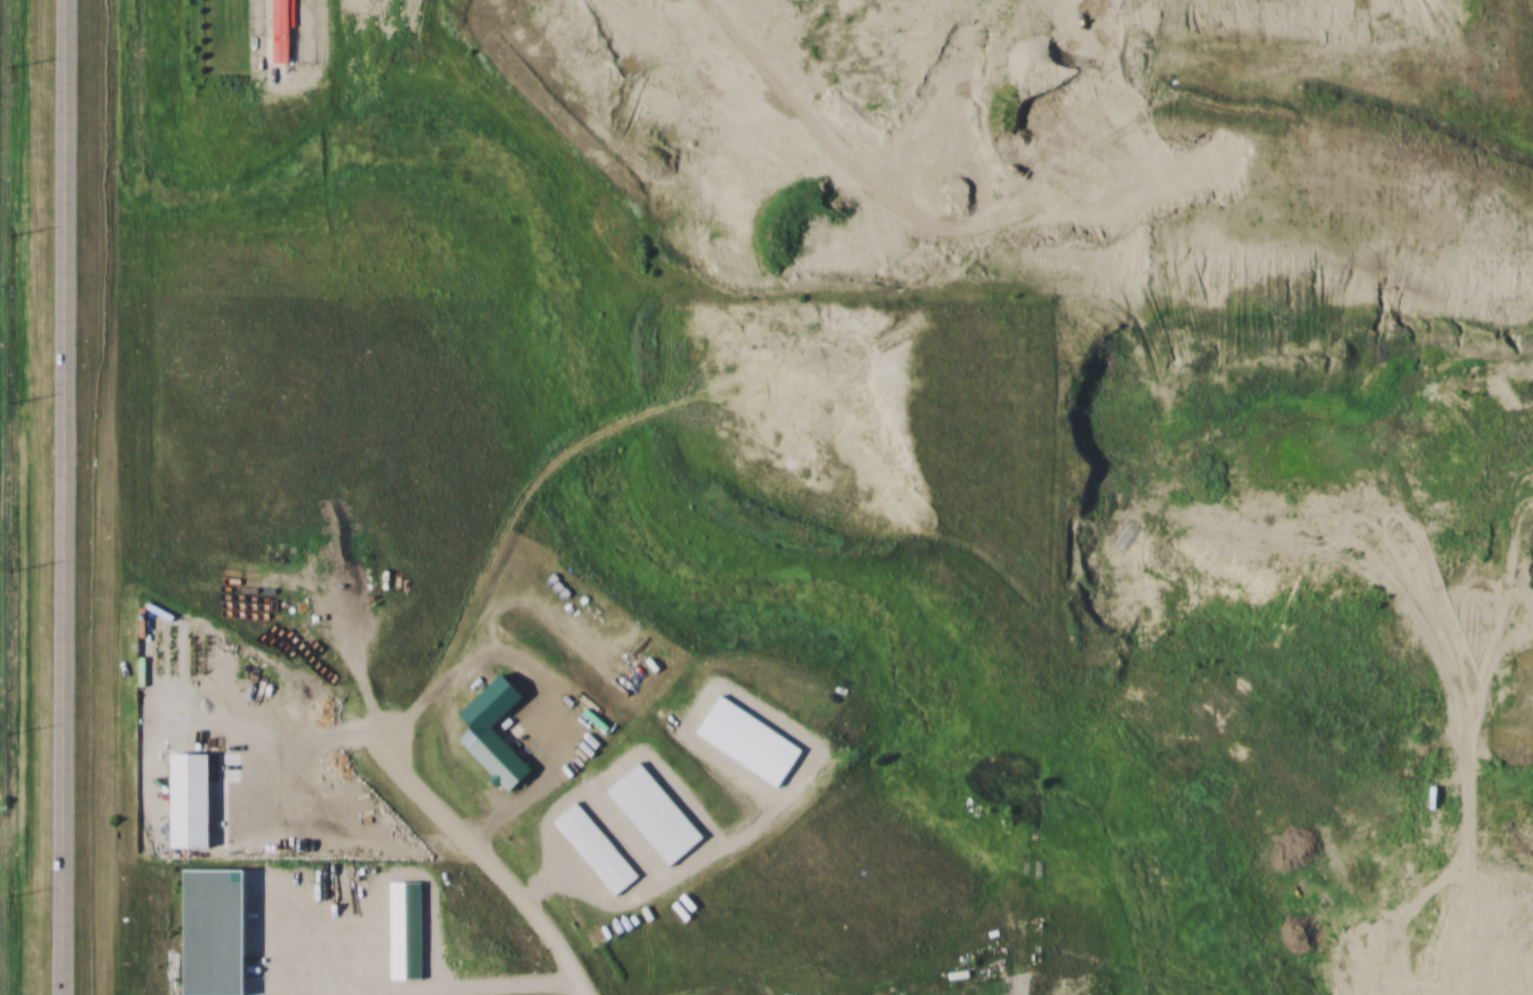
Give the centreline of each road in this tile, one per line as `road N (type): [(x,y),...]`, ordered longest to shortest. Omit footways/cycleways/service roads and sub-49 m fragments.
road 1 (tertiary): [(68,0),(61,994)]
road 2 (residential): [(579,994),(544,930),(398,773),(379,731)]

